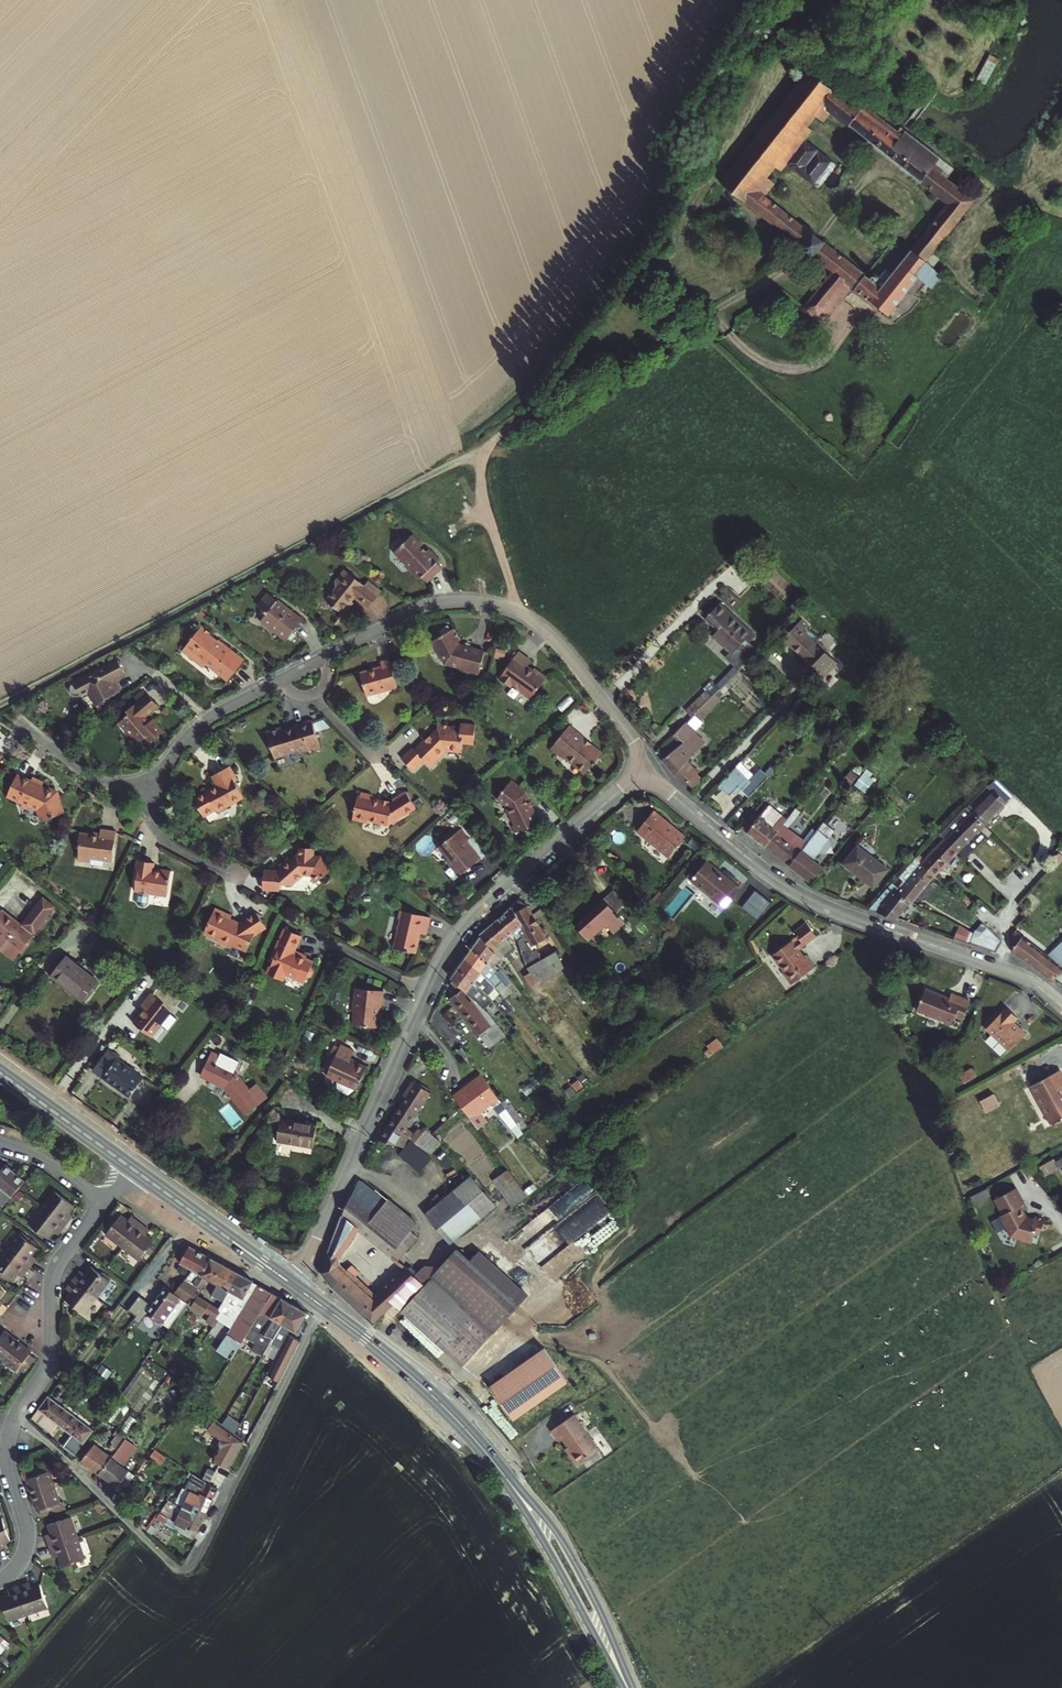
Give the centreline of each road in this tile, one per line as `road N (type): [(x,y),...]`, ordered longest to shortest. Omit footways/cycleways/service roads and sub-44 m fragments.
road 1 (residential): [(295,1287),(454,943),(646,771)]
road 2 (track): [(0,704),(486,449)]
road 3 (secondary): [(628,1687),(547,1533),(485,1452),(396,1364),(295,1287)]
road 4 (track): [(516,613),(483,495),(481,467),(491,441),(783,271)]
road 5 (residential): [(646,771),(798,894),(1018,975),(1061,1007)]
road 6 (residential): [(291,675),(415,611),(491,605),(526,618),(569,654),(630,735),(646,771)]
road 7 (residential): [(107,1203),(54,1273),(50,1362),(8,1441),(25,1554),(0,1579)]
road 8 (secondary): [(295,1287),(135,1171)]
road 9 (residential): [(154,785),(194,729),(291,675)]
road 10 (secondary): [(135,1171),(0,1073)]
road 11 (residential): [(154,785),(149,836),(229,877)]
road 12 (residential): [(31,733),(104,784),(154,785)]
road 13 (residential): [(0,1139),(30,1149),(107,1203)]

